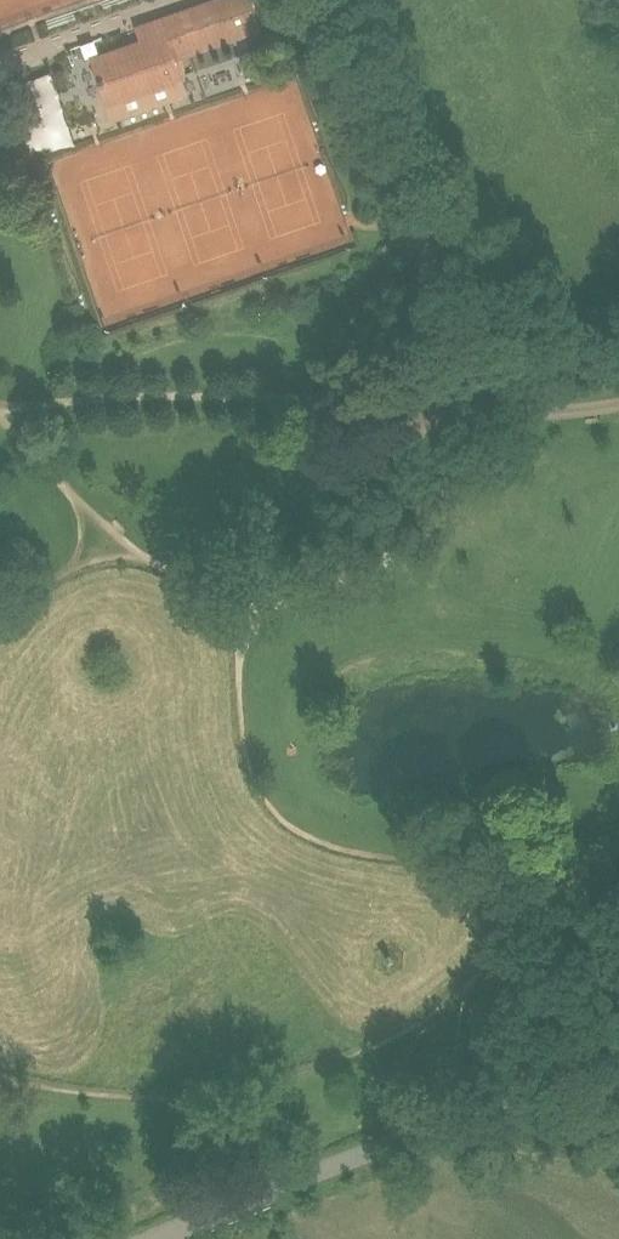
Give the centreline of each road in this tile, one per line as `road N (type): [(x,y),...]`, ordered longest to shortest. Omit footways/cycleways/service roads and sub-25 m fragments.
road 1 (unclassified): [(152,1238),(494,1110)]
road 2 (unclassified): [(494,1110),(618,1145)]
road 3 (unclassified): [(618,1077),(494,1110)]

